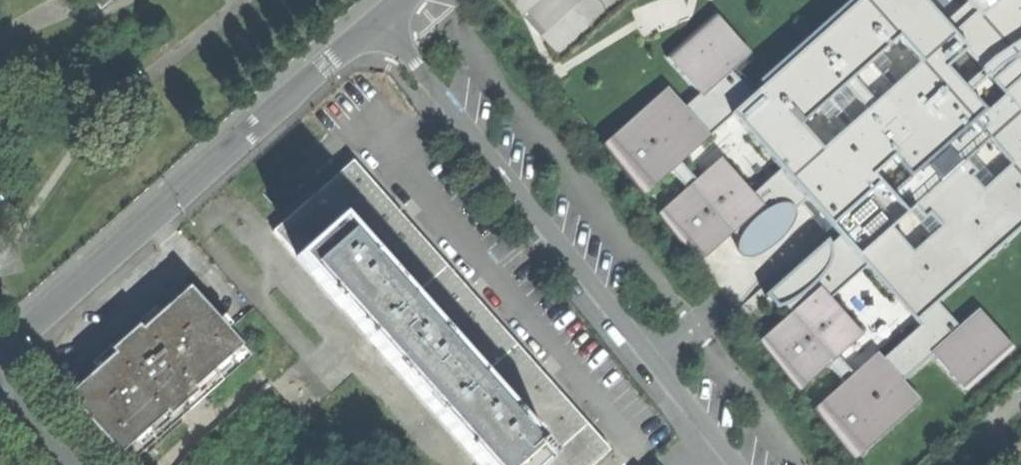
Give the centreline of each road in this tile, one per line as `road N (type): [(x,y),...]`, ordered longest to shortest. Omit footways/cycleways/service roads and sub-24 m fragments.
road 1 (residential): [(736,464),(378,21)]
road 2 (residential): [(0,360),(378,21)]

